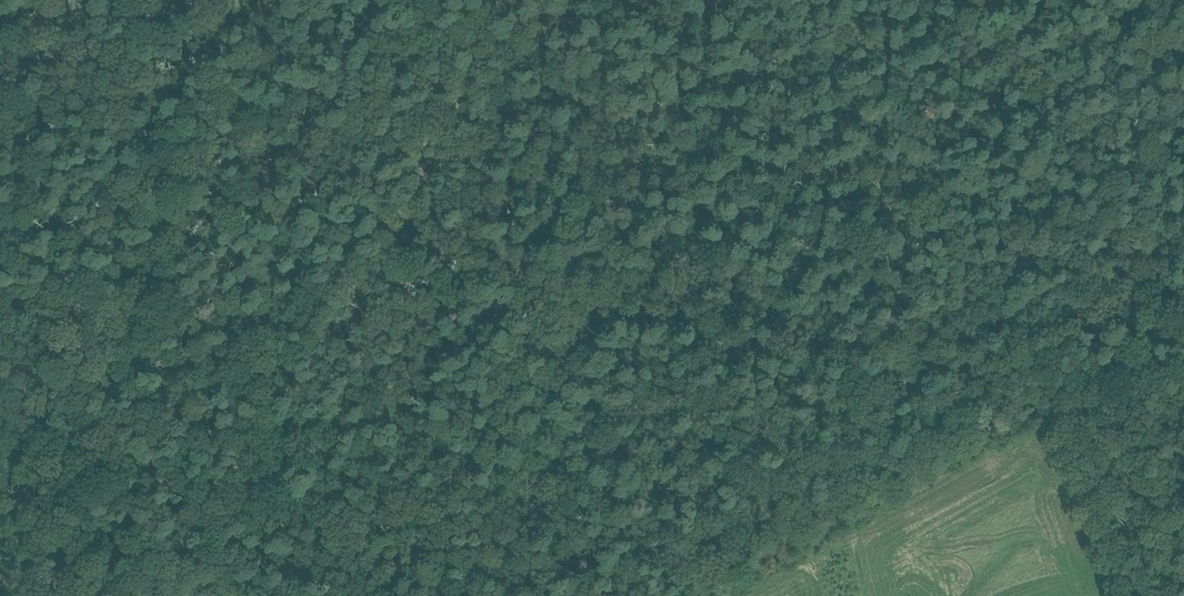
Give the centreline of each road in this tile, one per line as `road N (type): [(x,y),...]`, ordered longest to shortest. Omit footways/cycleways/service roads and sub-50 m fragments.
road 1 (unclassified): [(143,595),(441,134),(494,0)]

